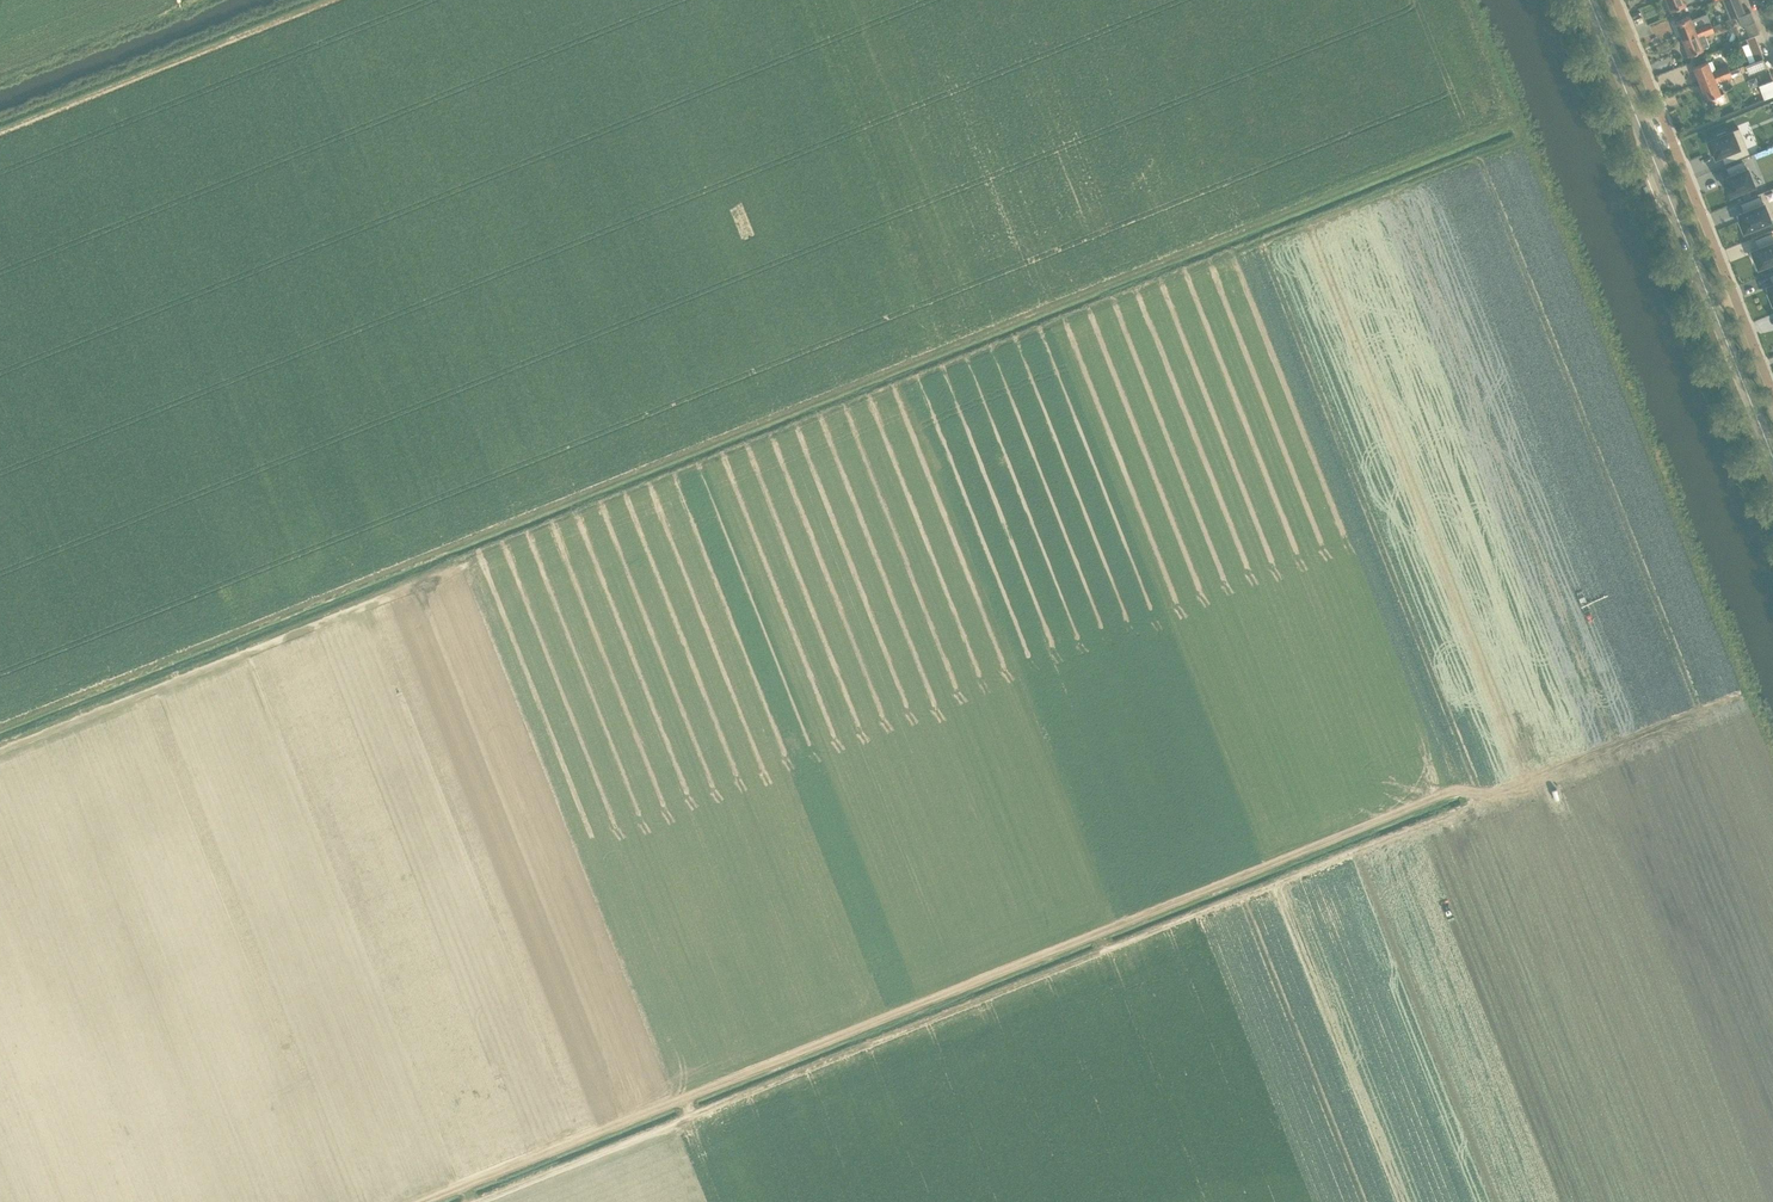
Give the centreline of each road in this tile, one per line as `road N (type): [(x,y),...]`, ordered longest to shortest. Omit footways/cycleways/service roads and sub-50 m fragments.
road 1 (tertiary): [(1712,305),(1590,0)]
road 2 (residential): [(1734,297),(1616,0)]
road 3 (tertiary): [(1772,458),(1712,305)]

